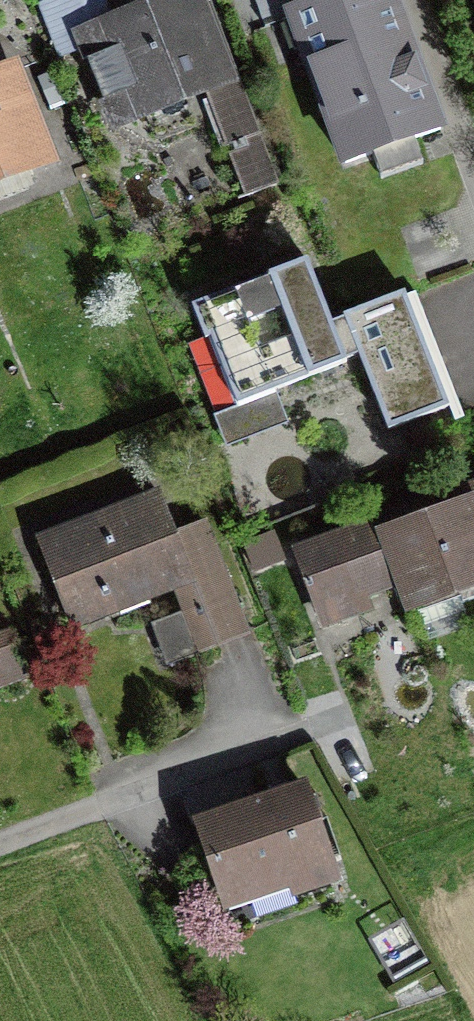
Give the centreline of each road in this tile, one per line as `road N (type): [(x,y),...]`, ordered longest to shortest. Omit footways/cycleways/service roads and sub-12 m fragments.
road 1 (residential): [(0,808),(263,700)]

